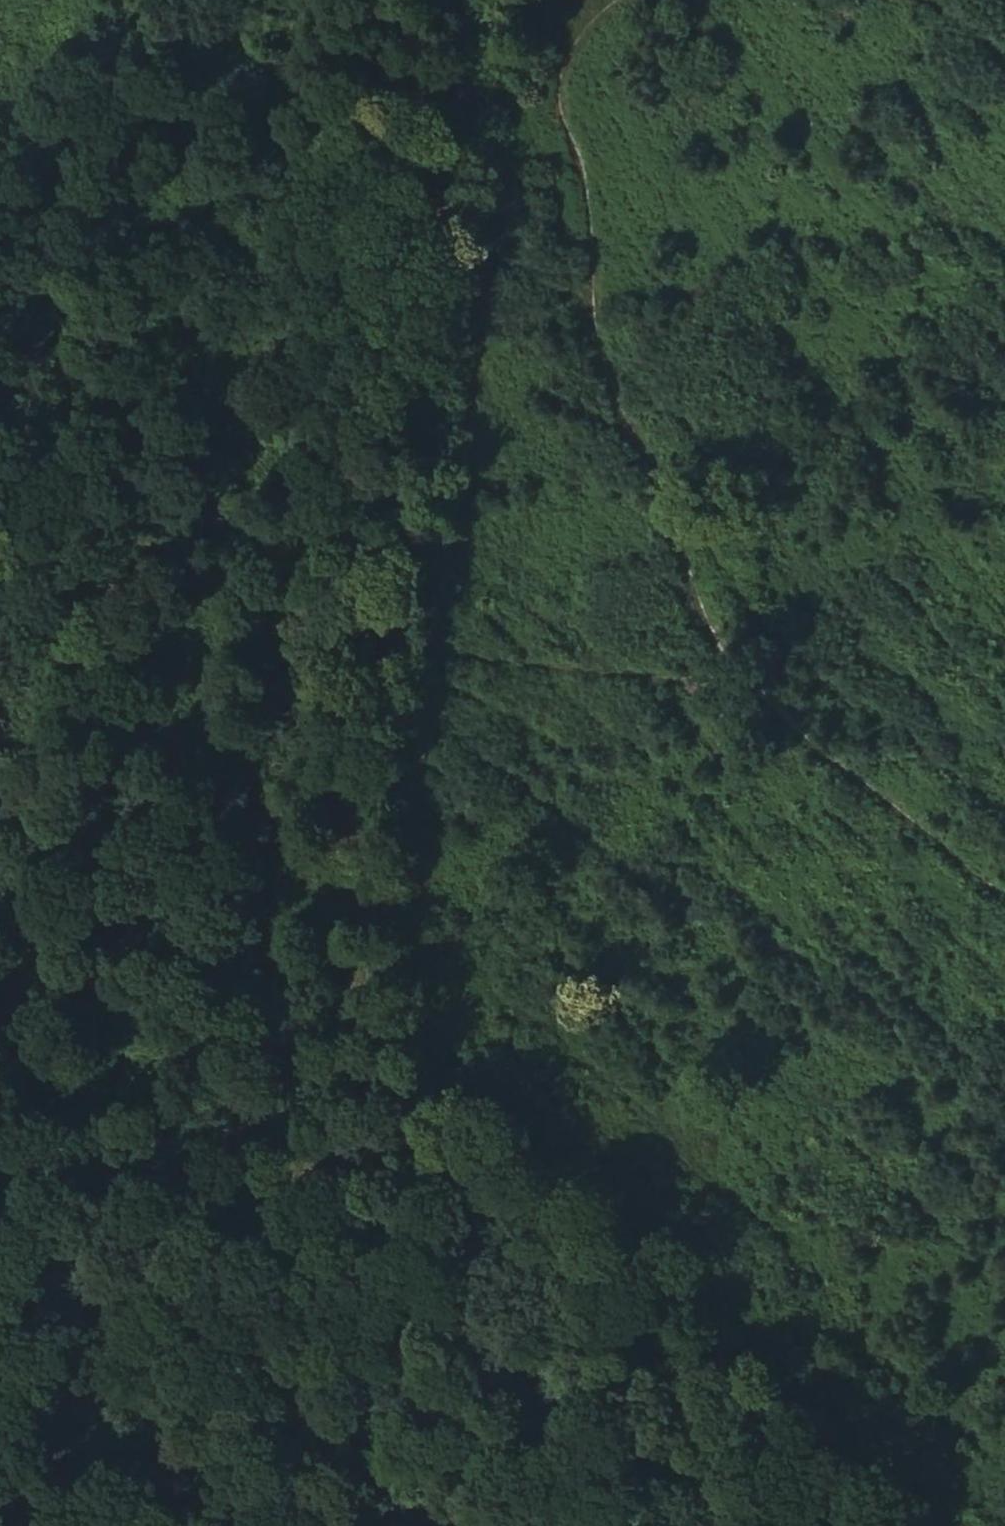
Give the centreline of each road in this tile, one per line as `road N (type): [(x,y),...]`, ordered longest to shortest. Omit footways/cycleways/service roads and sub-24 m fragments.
road 1 (track): [(731,670),(649,679),(519,668),(0,545)]
road 2 (track): [(731,670),(655,467),(611,385),(596,325),(586,172),(563,90),(587,36),(629,0)]
road 3 (track): [(1004,903),(731,670)]

